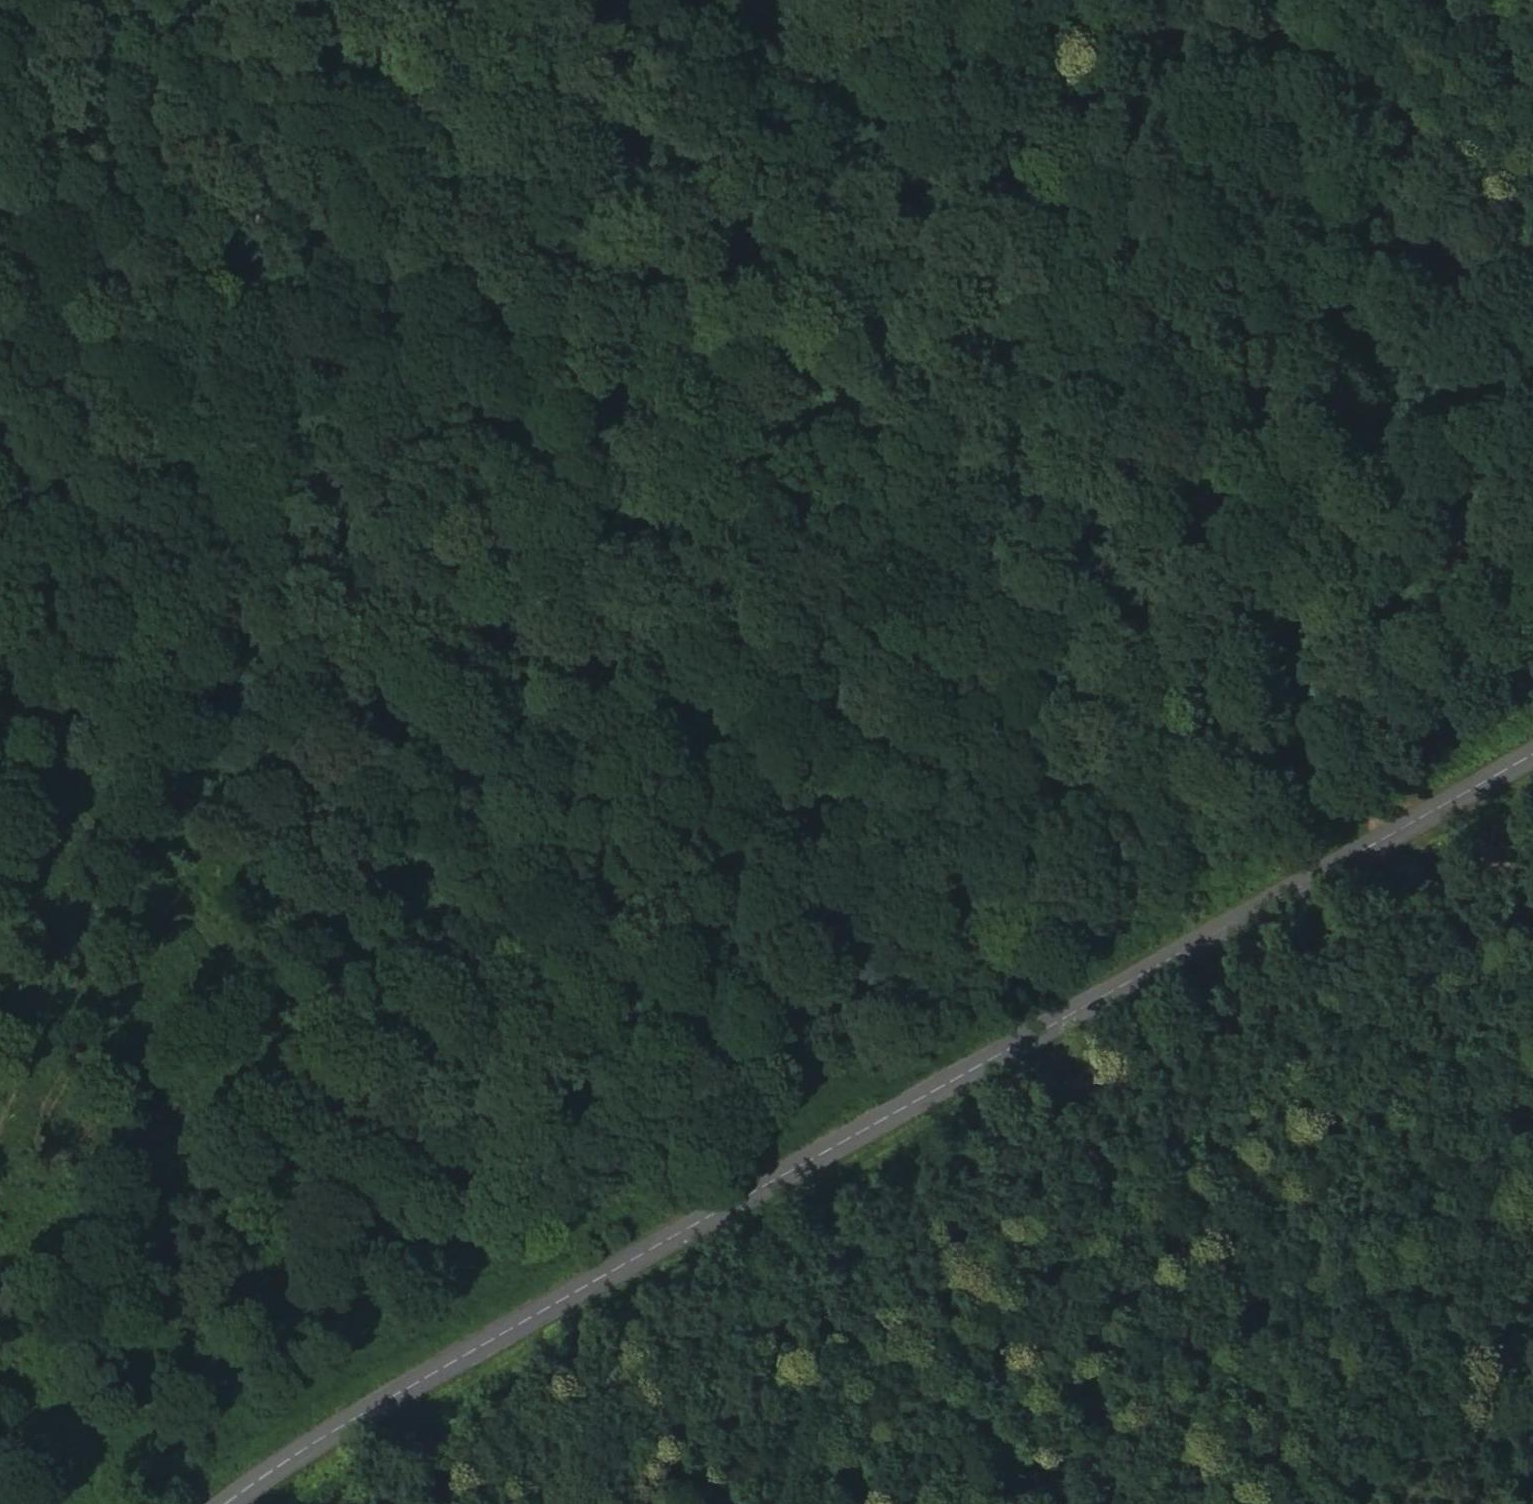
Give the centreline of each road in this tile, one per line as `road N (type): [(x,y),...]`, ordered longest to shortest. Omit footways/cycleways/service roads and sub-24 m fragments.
road 1 (tertiary): [(1532,755),(345,1409),(233,1503)]
road 2 (track): [(1267,1503),(1532,1432)]

